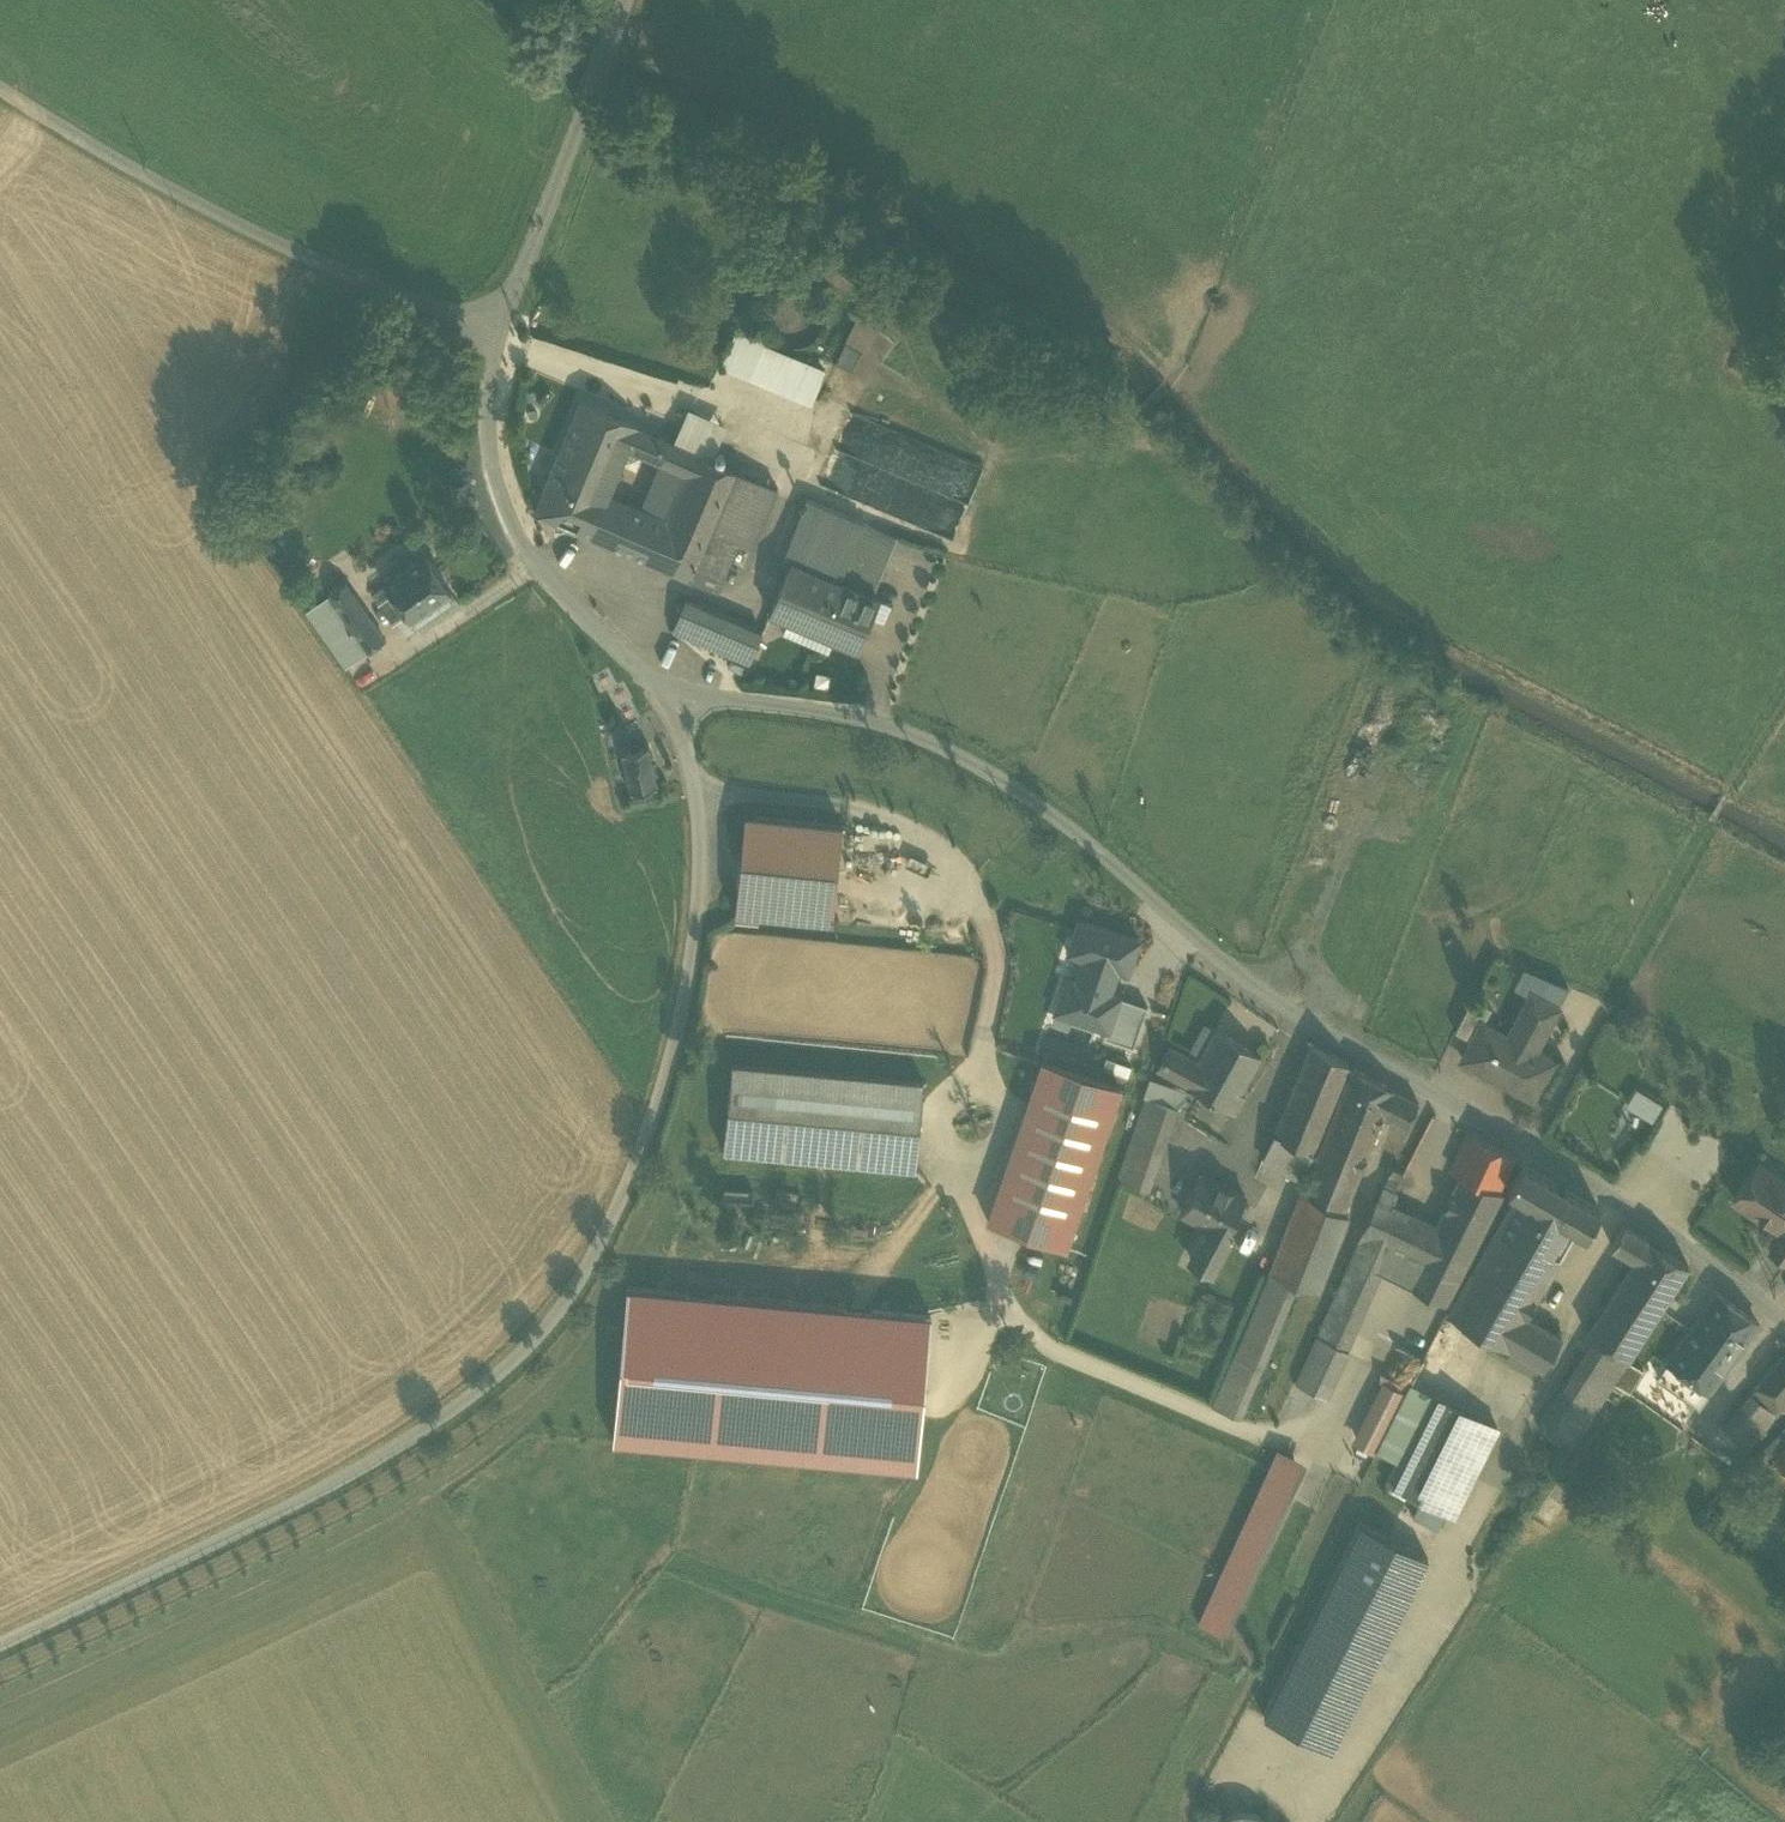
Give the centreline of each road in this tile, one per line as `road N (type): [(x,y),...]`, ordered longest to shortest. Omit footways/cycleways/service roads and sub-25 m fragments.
road 1 (unclassified): [(0,1644),(378,1459),(460,1407),(562,1306),(642,1150),(686,993),(698,836),(669,685)]
road 2 (unclassified): [(1784,1326),(1654,1226),(1282,1010),(1084,843),(985,774),(886,729),(669,685)]
road 3 (track): [(528,1420),(433,1493),(0,1702)]
road 4 (track): [(496,339),(180,202),(0,88)]
road 5 (track): [(1528,1149),(1784,691)]
road 6 (unclassified): [(669,685),(605,641),(539,569),(498,457),(496,339)]
road 7 (unclassified): [(623,0),(496,339)]
road 8 (track): [(1368,786),(1282,1010)]

